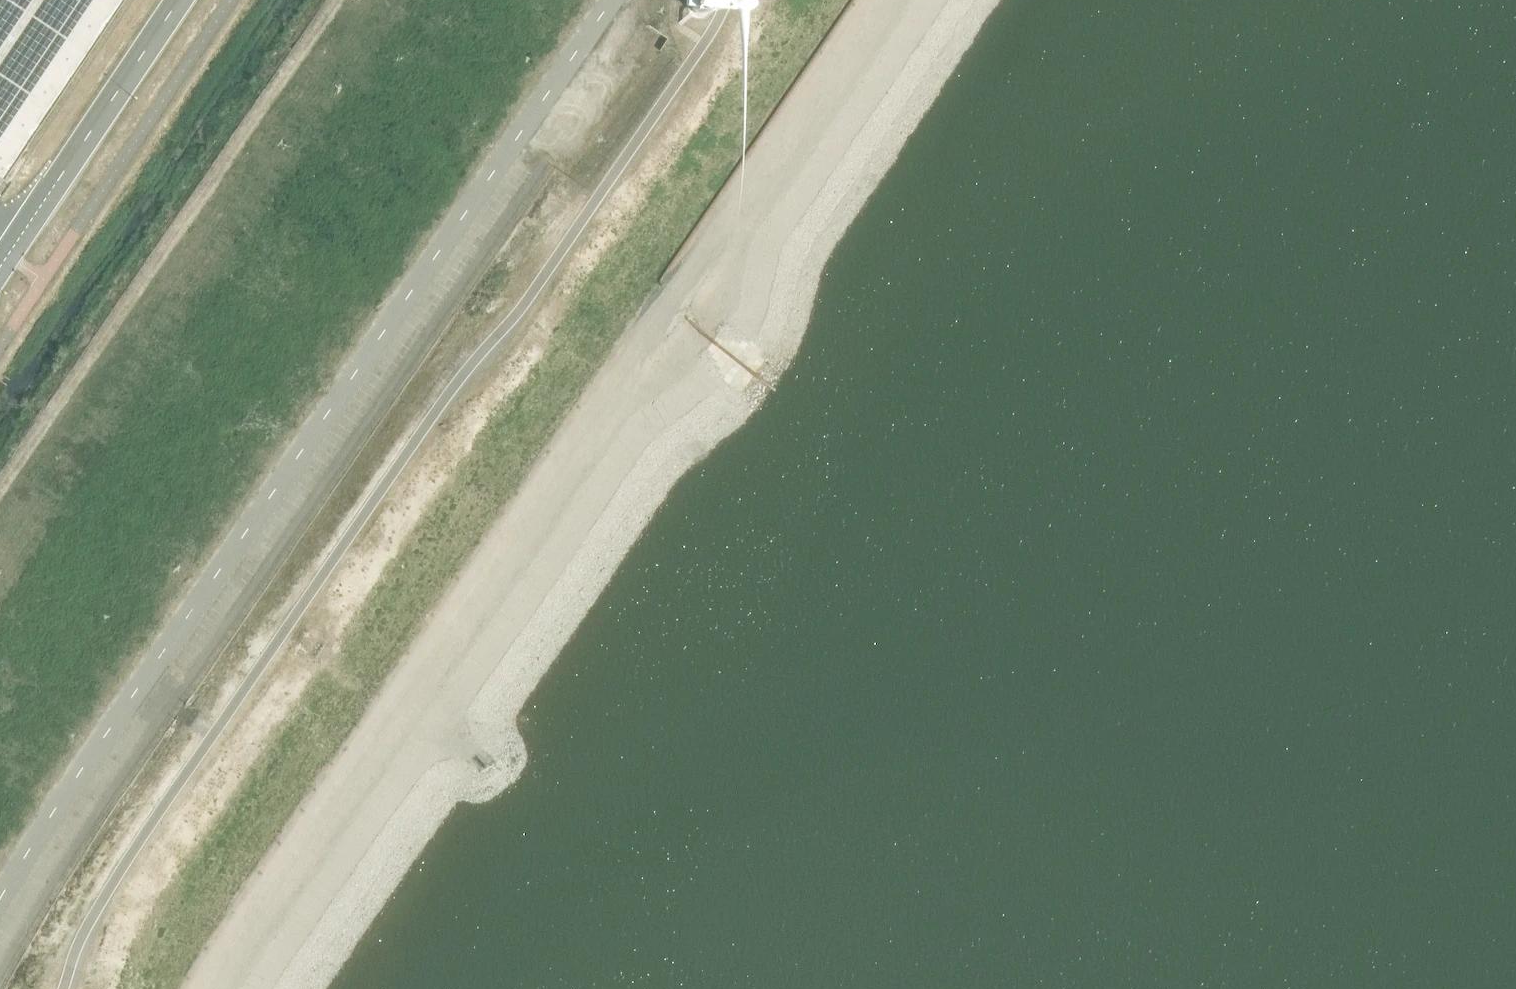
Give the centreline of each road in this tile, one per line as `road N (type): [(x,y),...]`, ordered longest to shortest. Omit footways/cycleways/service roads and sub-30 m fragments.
road 1 (track): [(288,988),(379,842),(958,0)]
road 2 (tertiary): [(178,0),(0,266)]

